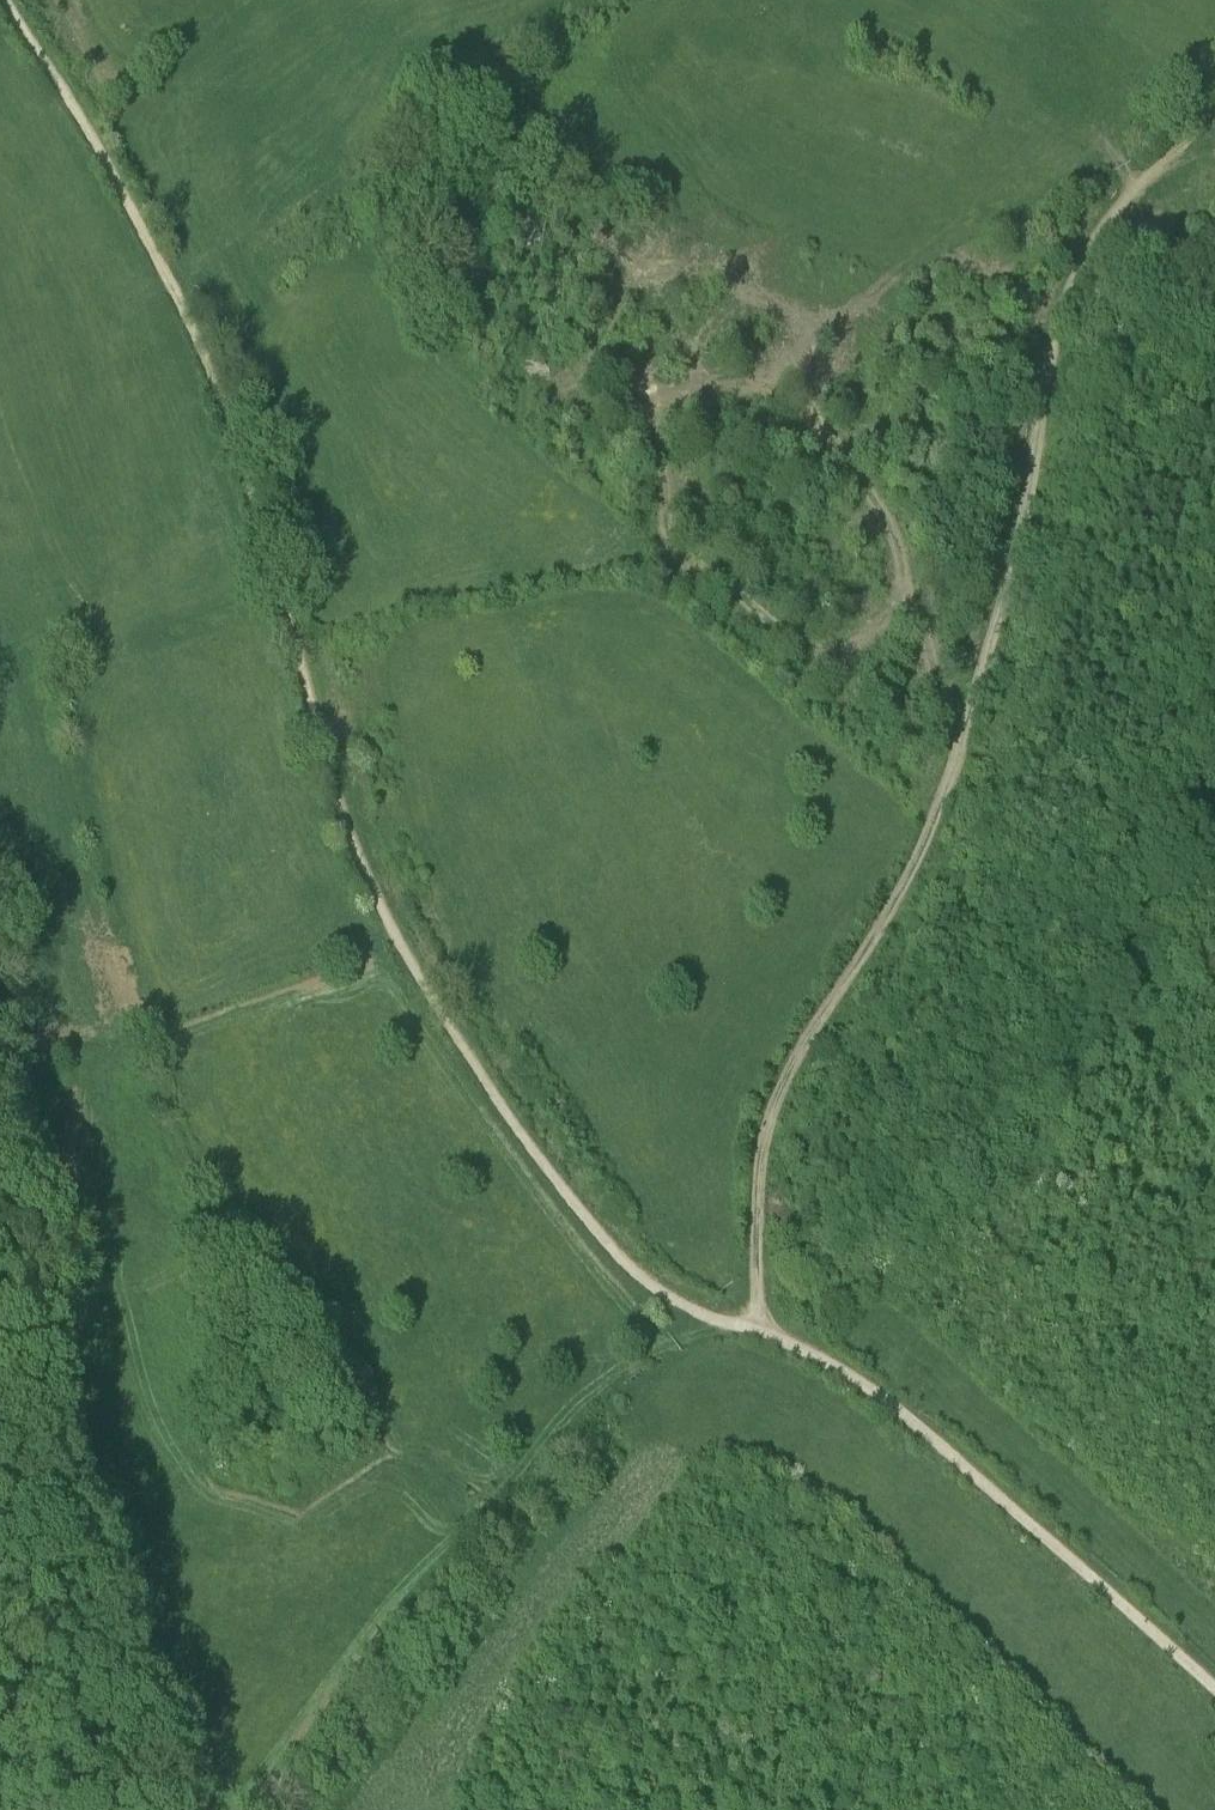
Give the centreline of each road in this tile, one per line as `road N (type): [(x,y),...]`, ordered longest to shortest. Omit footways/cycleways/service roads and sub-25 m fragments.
road 1 (track): [(6,0),(93,138),(198,341),(234,435),(345,827),(403,950),(512,1122),(621,1260),(697,1312),(757,1331)]
road 2 (track): [(757,1331),(761,1143),(777,1092),(909,870),(946,783),(1005,585),(1064,306),(1088,253),(1214,114)]
road 3 (track): [(757,1331),(836,1366),(879,1395),(1214,1689)]

